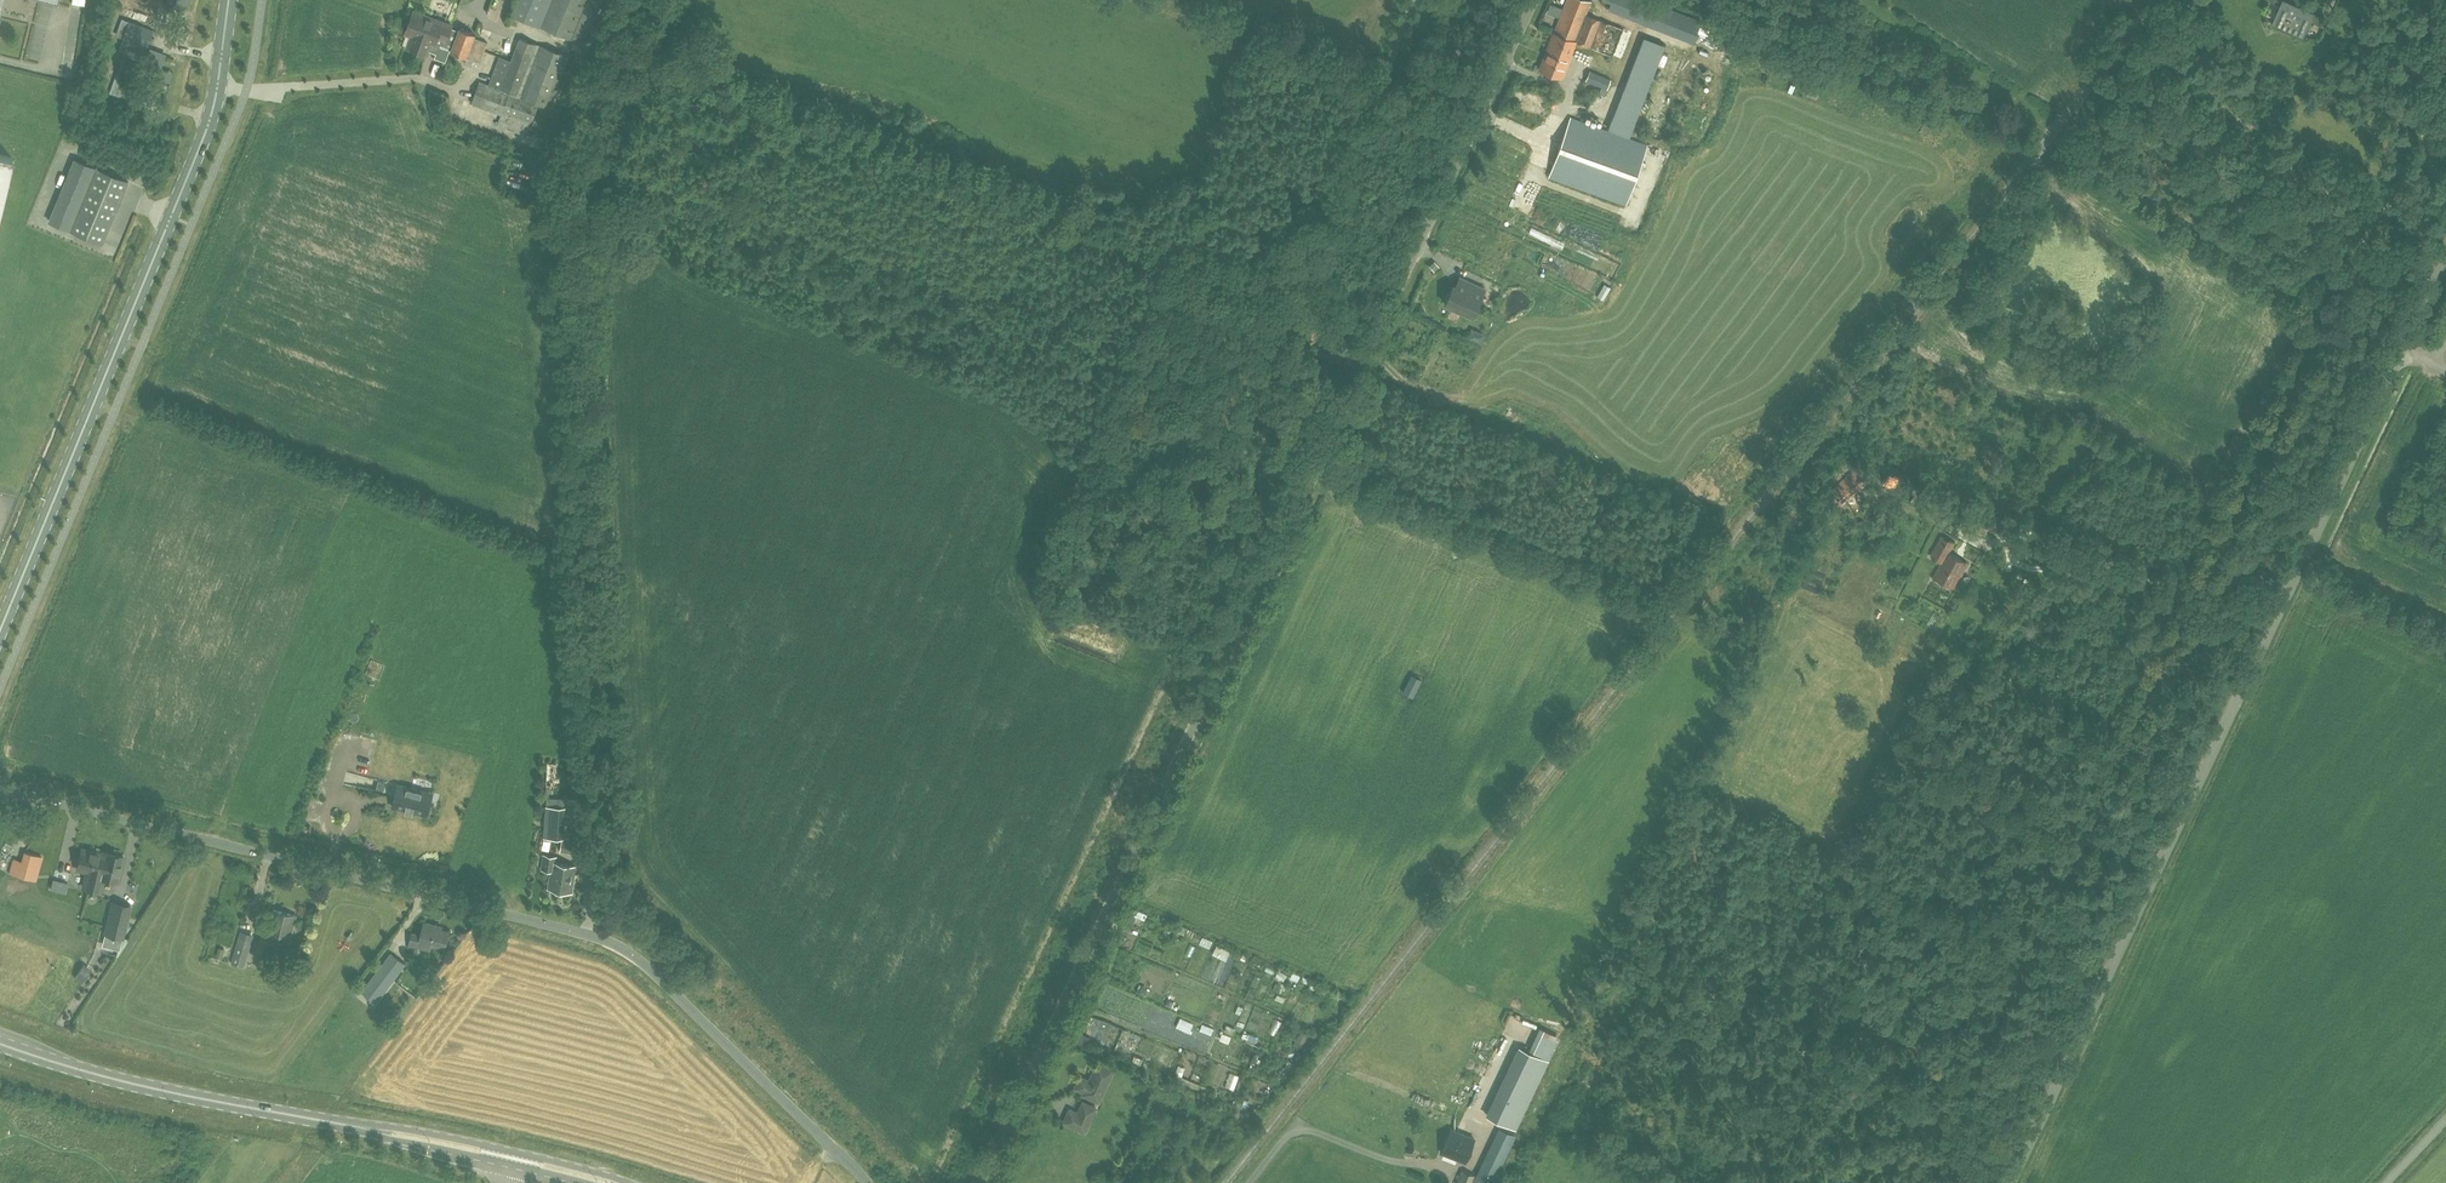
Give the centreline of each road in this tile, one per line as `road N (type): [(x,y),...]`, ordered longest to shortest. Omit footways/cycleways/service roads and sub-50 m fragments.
road 1 (unclassified): [(979,1182),(1529,0)]
road 2 (unclassified): [(2013,1182),(2445,260)]
road 3 (unclassified): [(869,1182),(625,951),(0,787)]
road 4 (primary): [(0,628),(203,140),(229,0)]
road 5 (secondary): [(342,1125),(130,1083),(0,1042)]
road 6 (secondary): [(623,1182),(441,1137),(342,1125)]
road 7 (secondary): [(342,1125),(583,1182)]
road 8 (track): [(1174,238),(1089,464)]
road 9 (unclassified): [(1251,1182),(1296,1126),(1394,1164)]

